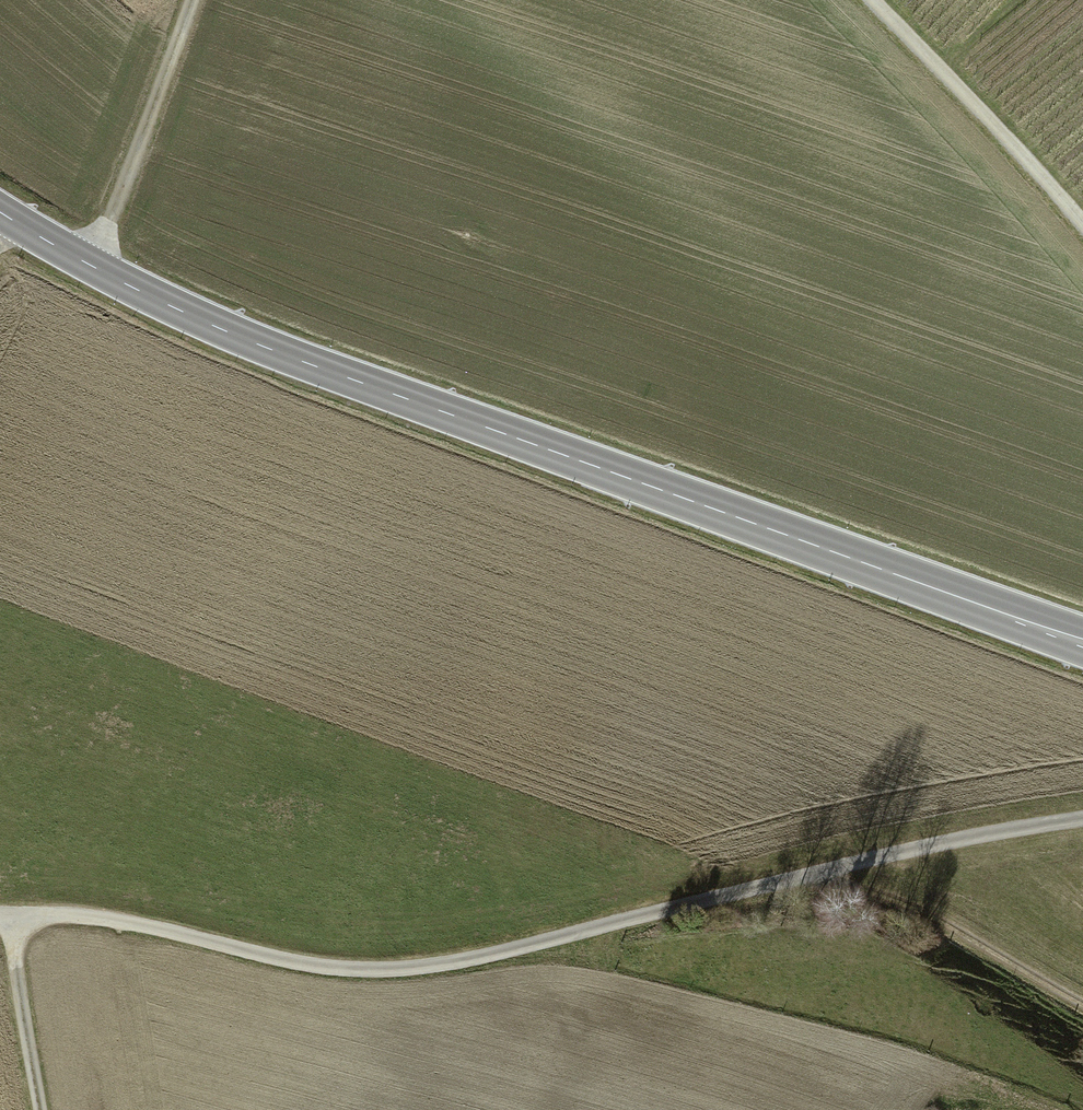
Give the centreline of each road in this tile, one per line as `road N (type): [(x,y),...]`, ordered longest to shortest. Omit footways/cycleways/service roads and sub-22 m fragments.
road 1 (secondary): [(1082,641),(254,344),(0,214)]
road 2 (track): [(0,916),(111,920),(342,975),(444,972),(1082,819)]
road 3 (unclassified): [(875,0),(1082,223)]
road 4 (track): [(92,266),(189,0)]
road 5 (track): [(8,916),(34,1109)]

